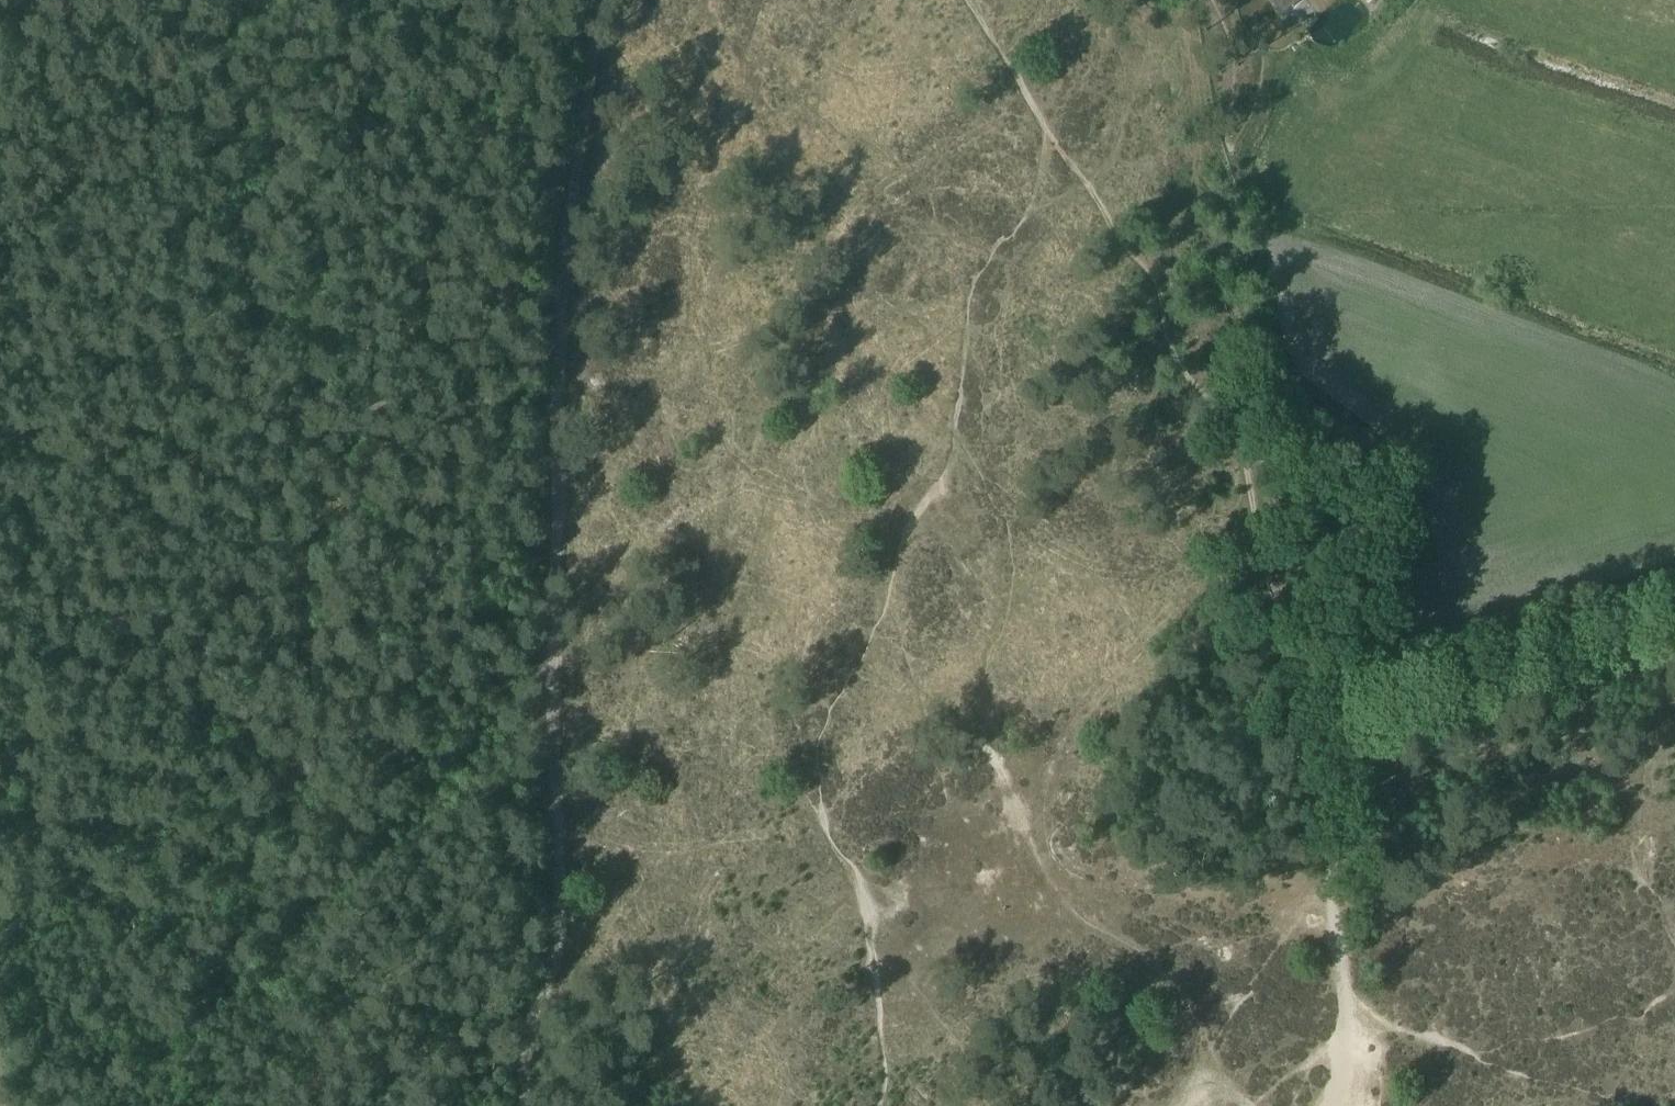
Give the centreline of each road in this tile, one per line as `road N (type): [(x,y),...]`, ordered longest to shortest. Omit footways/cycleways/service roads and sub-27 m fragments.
road 1 (track): [(507,1105),(505,1029),(549,947),(541,513),(546,197),(583,0)]

